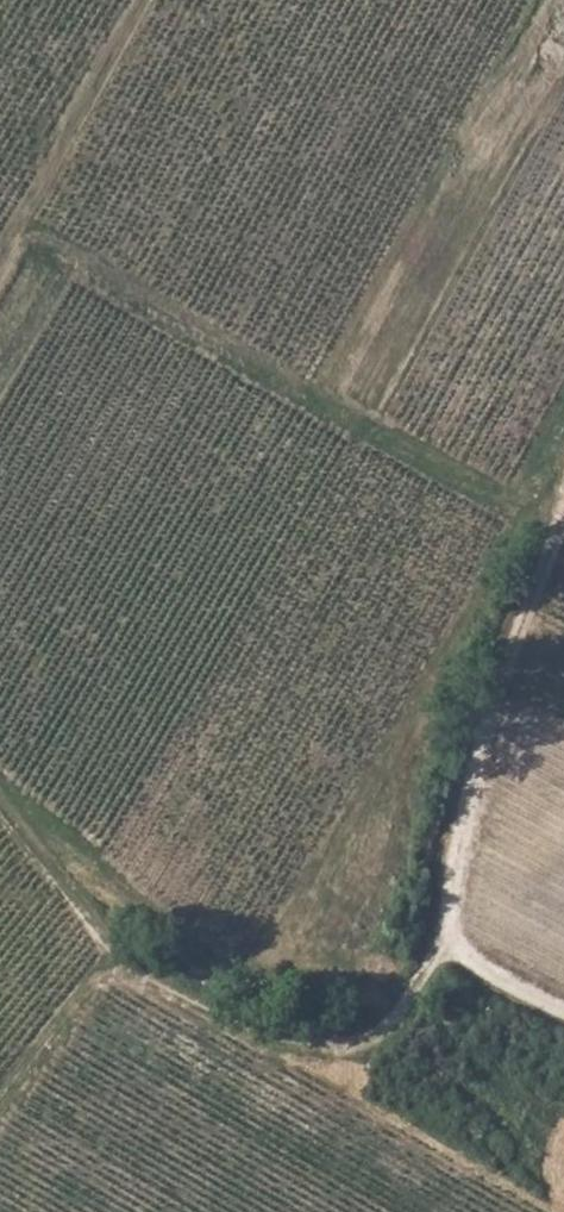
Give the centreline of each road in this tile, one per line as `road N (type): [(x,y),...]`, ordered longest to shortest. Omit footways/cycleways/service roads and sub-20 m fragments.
road 1 (track): [(13,227),(483,490),(562,516)]
road 2 (track): [(445,946),(491,705),(563,511)]
road 3 (track): [(109,974),(268,1047),(335,1047),(386,1032),(445,946)]
road 4 (track): [(0,823),(101,944),(109,974)]
road 5 (track): [(0,1089),(36,1042),(109,974)]
road 6 (track): [(563,1012),(445,946)]

